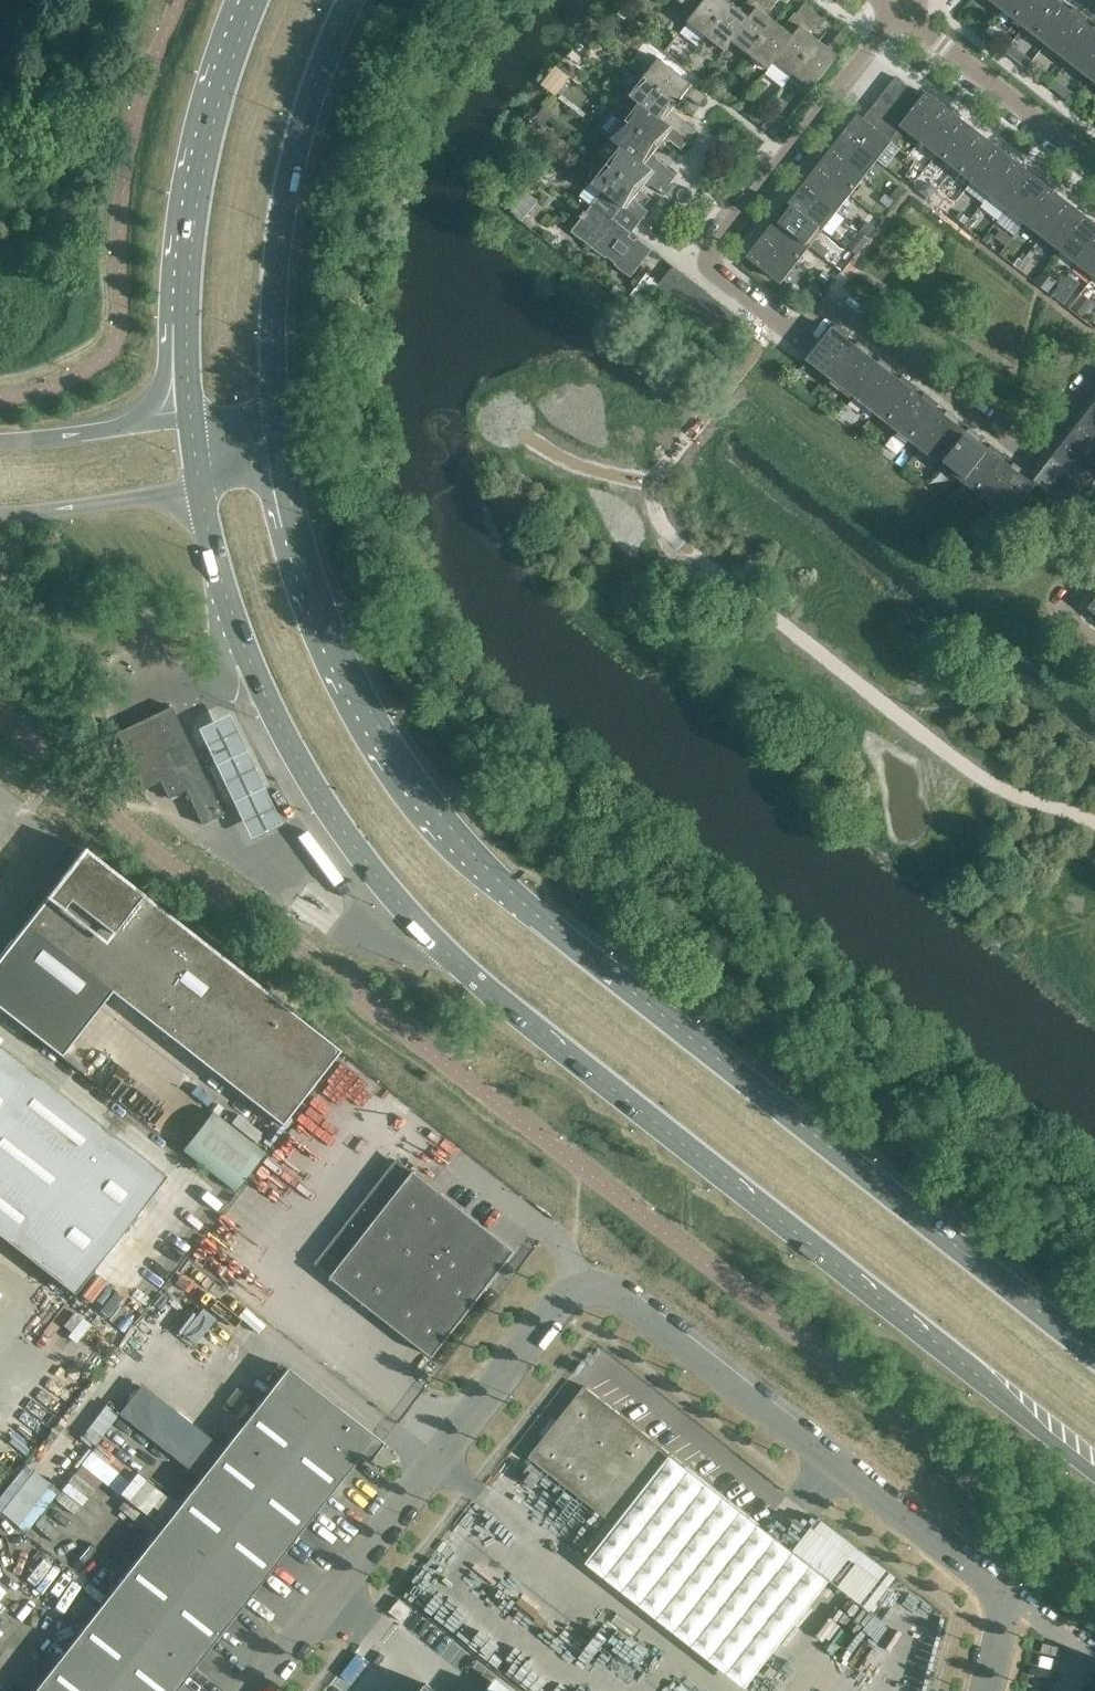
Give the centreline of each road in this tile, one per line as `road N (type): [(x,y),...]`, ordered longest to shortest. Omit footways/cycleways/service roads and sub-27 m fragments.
road 1 (secondary): [(201,487),(227,598),(286,736),(346,833),(447,954),(1094,1475)]
road 2 (secondary): [(1094,1354),(498,879),(430,801),(353,678),(311,578),(280,441)]
road 3 (unclassified): [(265,1690),(596,1279),(1003,1598),(1008,1617),(991,1690)]
road 4 (secondary): [(280,441),(274,306),(284,212),(311,100),(352,0)]
road 5 (secondary): [(253,0),(218,97),(192,229),(191,420)]
road 6 (residential): [(782,321),(808,326),(835,295),(1033,455),(1094,372)]
road 7 (residential): [(782,321),(703,259),(901,12)]
road 8 (unclassified): [(1094,163),(901,12)]
road 9 (unclassified): [(0,514),(201,487)]
road 10 (unclassified): [(191,420),(0,440)]
road 11 (unclassified): [(0,923),(40,871),(24,816),(0,806)]

